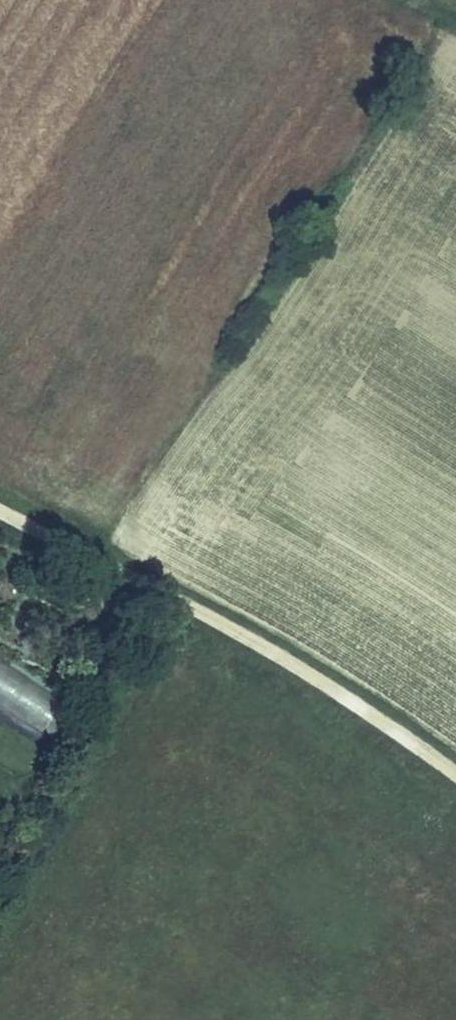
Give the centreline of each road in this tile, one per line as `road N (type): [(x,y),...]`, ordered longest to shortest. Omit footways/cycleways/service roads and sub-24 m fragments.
road 1 (track): [(0,508),(280,647),(455,773)]

